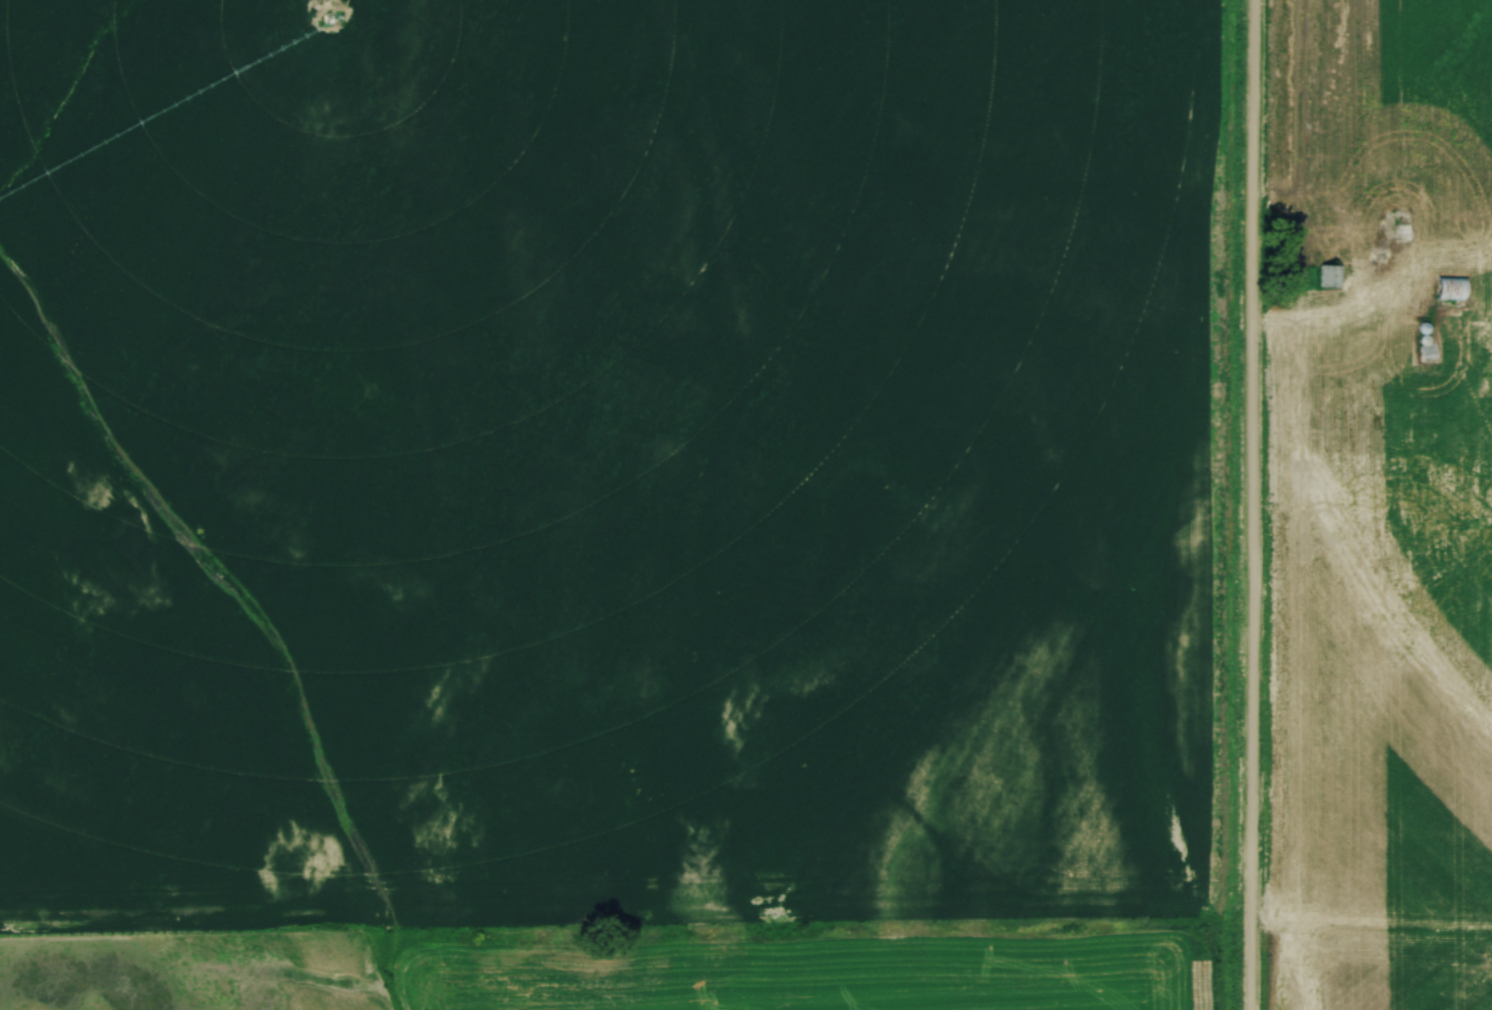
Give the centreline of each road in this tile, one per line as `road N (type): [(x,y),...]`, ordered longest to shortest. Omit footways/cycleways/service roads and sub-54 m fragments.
road 1 (residential): [(1254,1009),(1255,0)]

